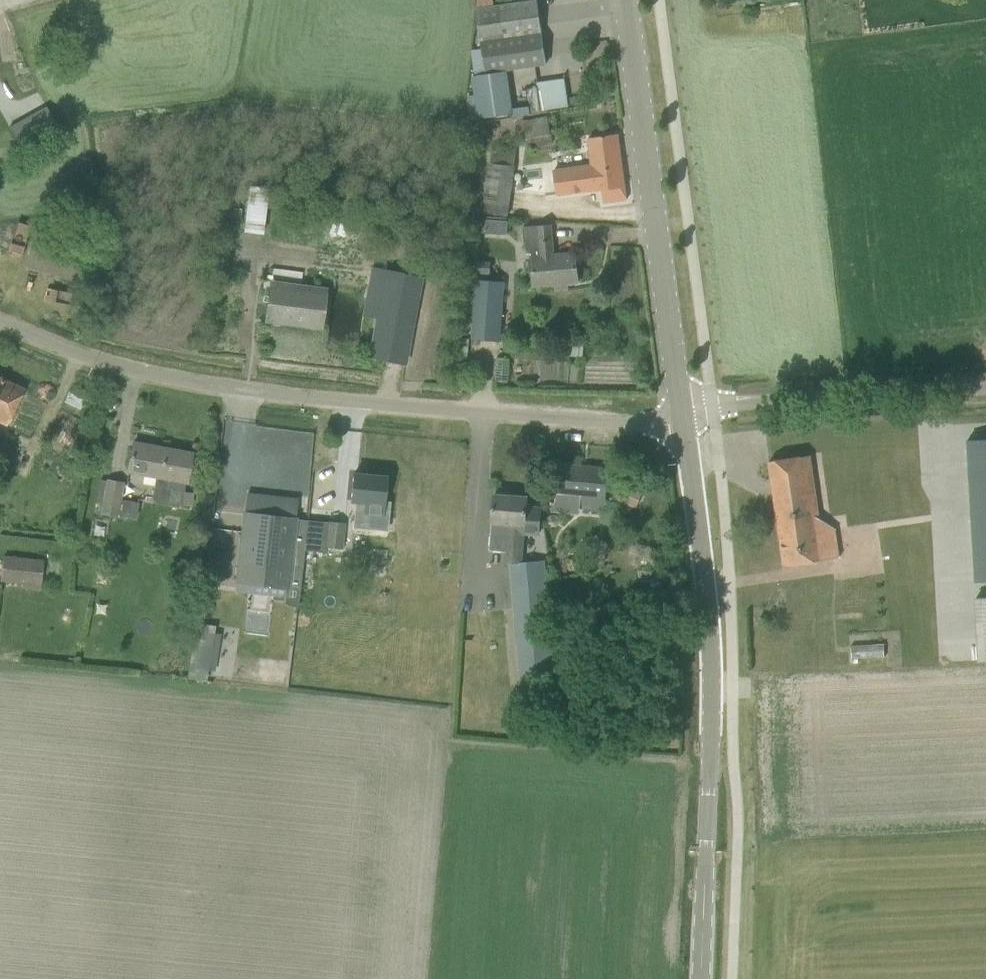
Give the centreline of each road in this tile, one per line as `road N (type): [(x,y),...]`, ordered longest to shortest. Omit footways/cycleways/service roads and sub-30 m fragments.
road 1 (unclassified): [(683,421),(639,426),(243,390),(138,373),(0,321)]
road 2 (secondary): [(703,978),(708,595),(683,421)]
road 3 (secondary): [(683,421),(629,0)]
road 4 (unclassified): [(683,421),(712,407),(775,400),(985,388)]

